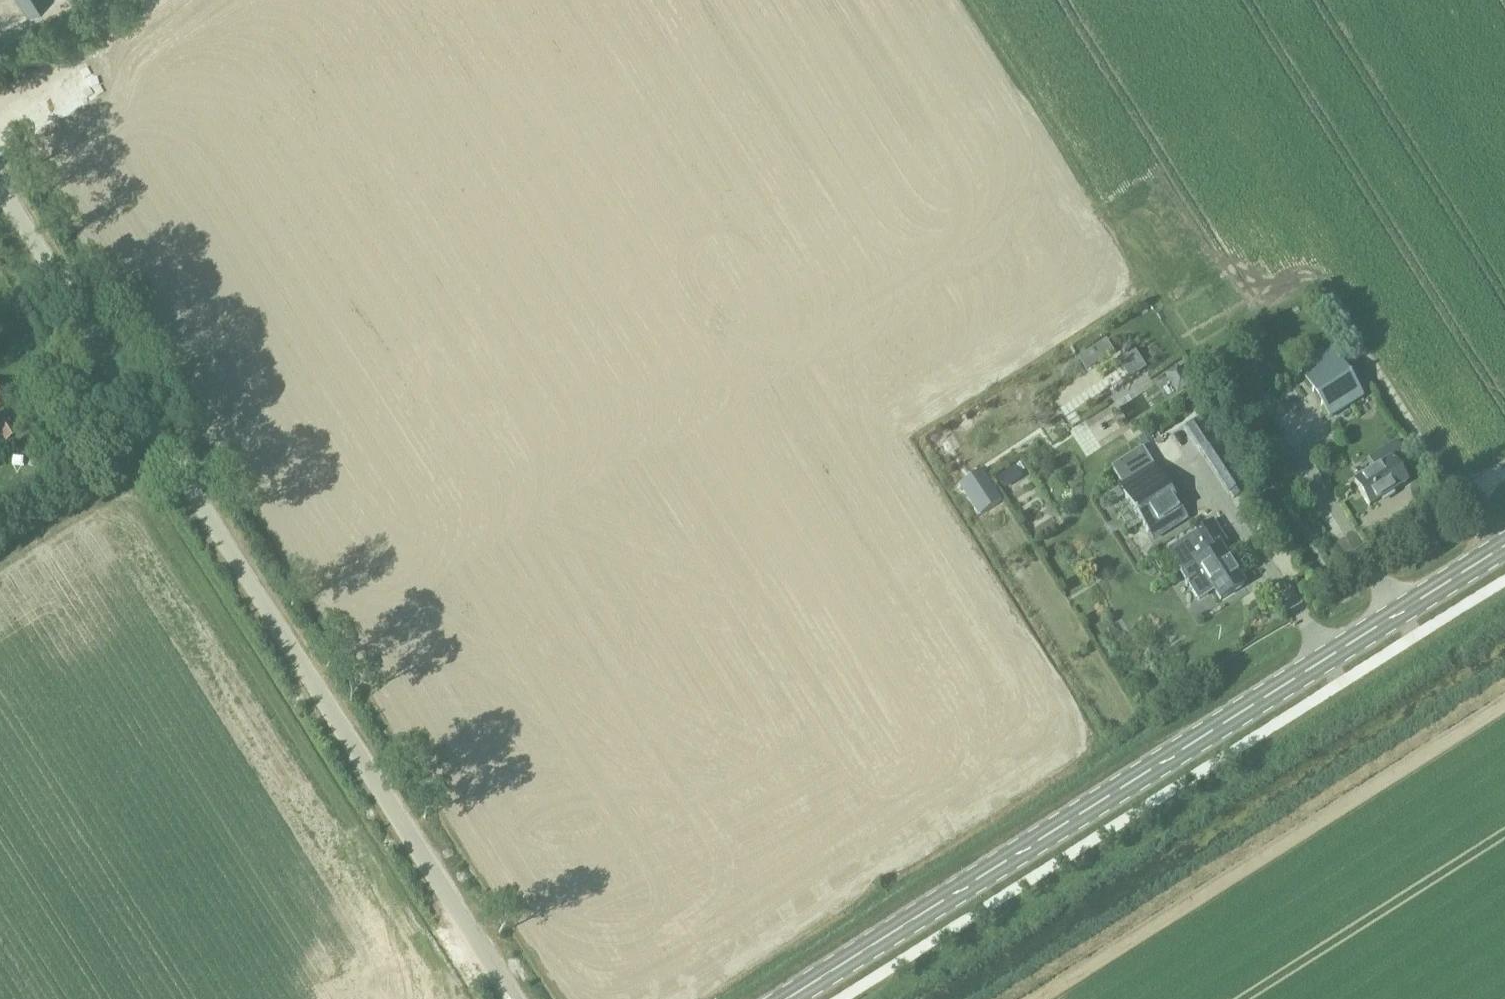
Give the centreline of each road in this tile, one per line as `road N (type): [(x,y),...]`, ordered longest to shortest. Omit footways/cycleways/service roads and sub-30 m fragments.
road 1 (unclassified): [(513,998),(0,188)]
road 2 (secondary): [(785,998),(1504,545)]

